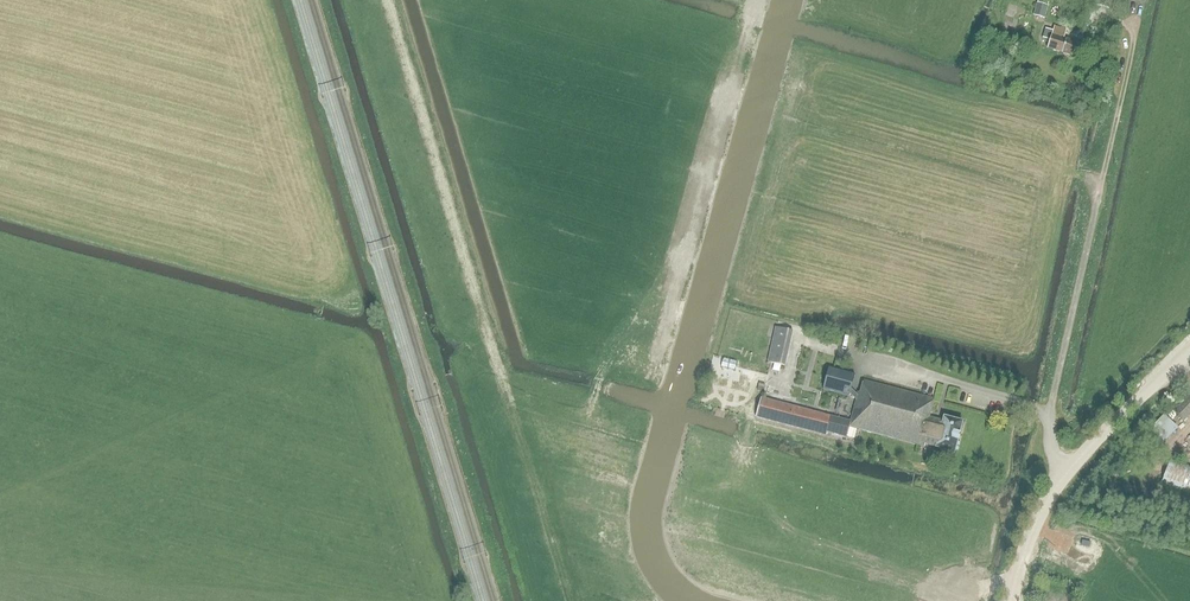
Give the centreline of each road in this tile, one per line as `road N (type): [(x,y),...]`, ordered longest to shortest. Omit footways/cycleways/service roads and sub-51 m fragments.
road 1 (unclassified): [(1012,600),(1028,542),(1065,475),(1189,349)]

